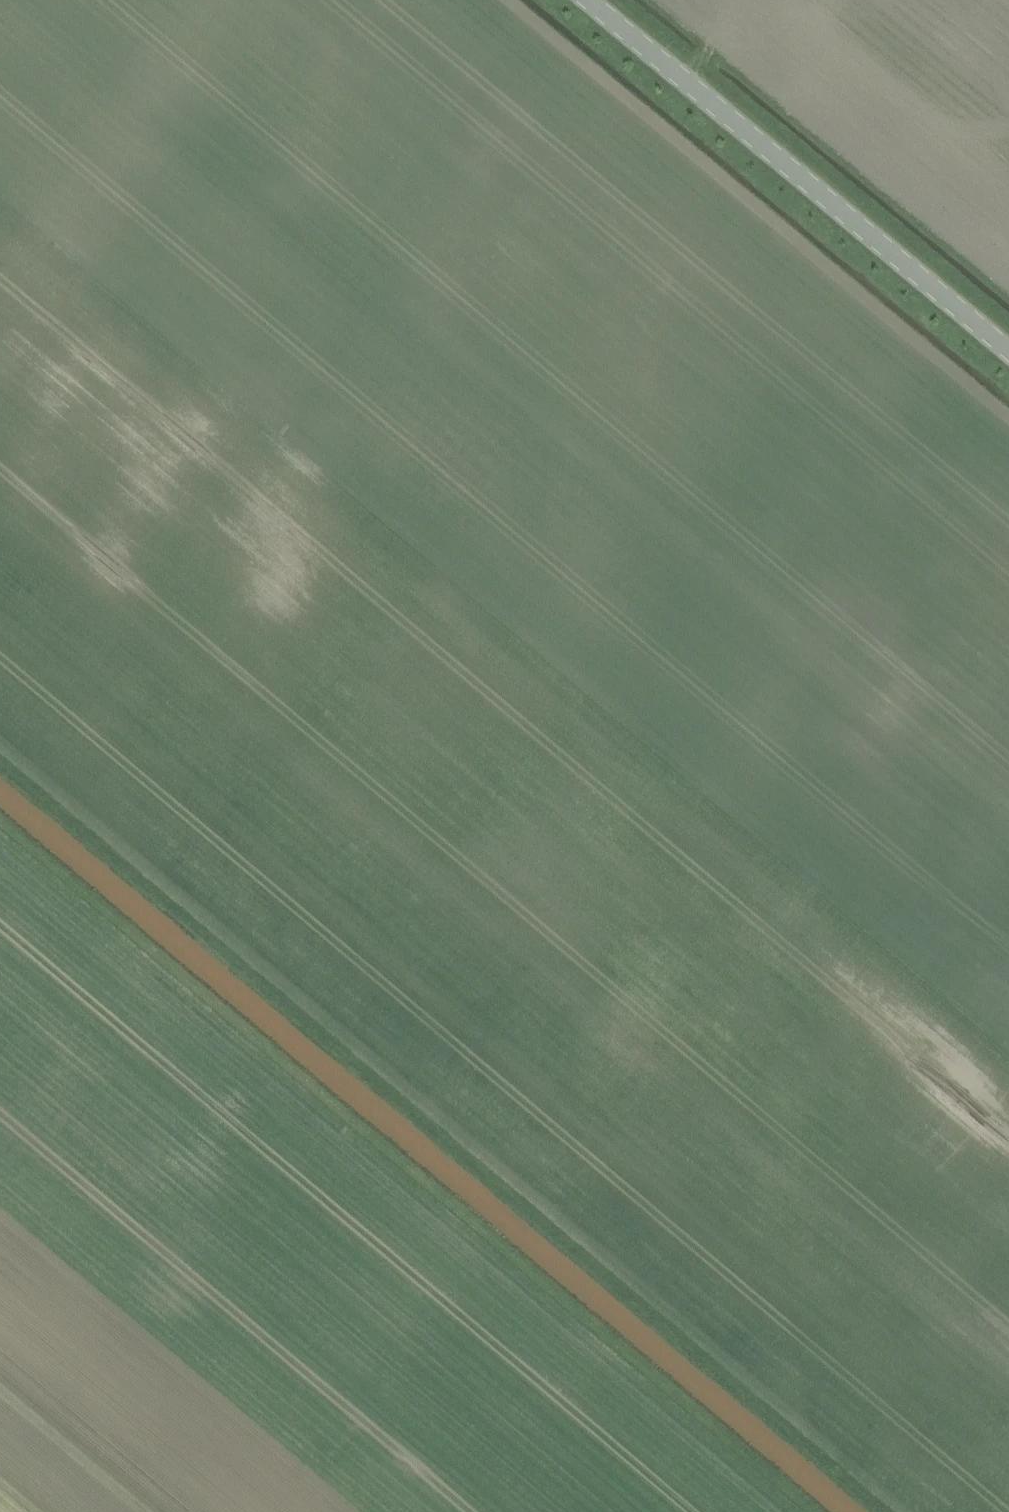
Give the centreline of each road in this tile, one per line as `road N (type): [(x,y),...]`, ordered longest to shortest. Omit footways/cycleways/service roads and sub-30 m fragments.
road 1 (tertiary): [(1008,356),(580,0)]

